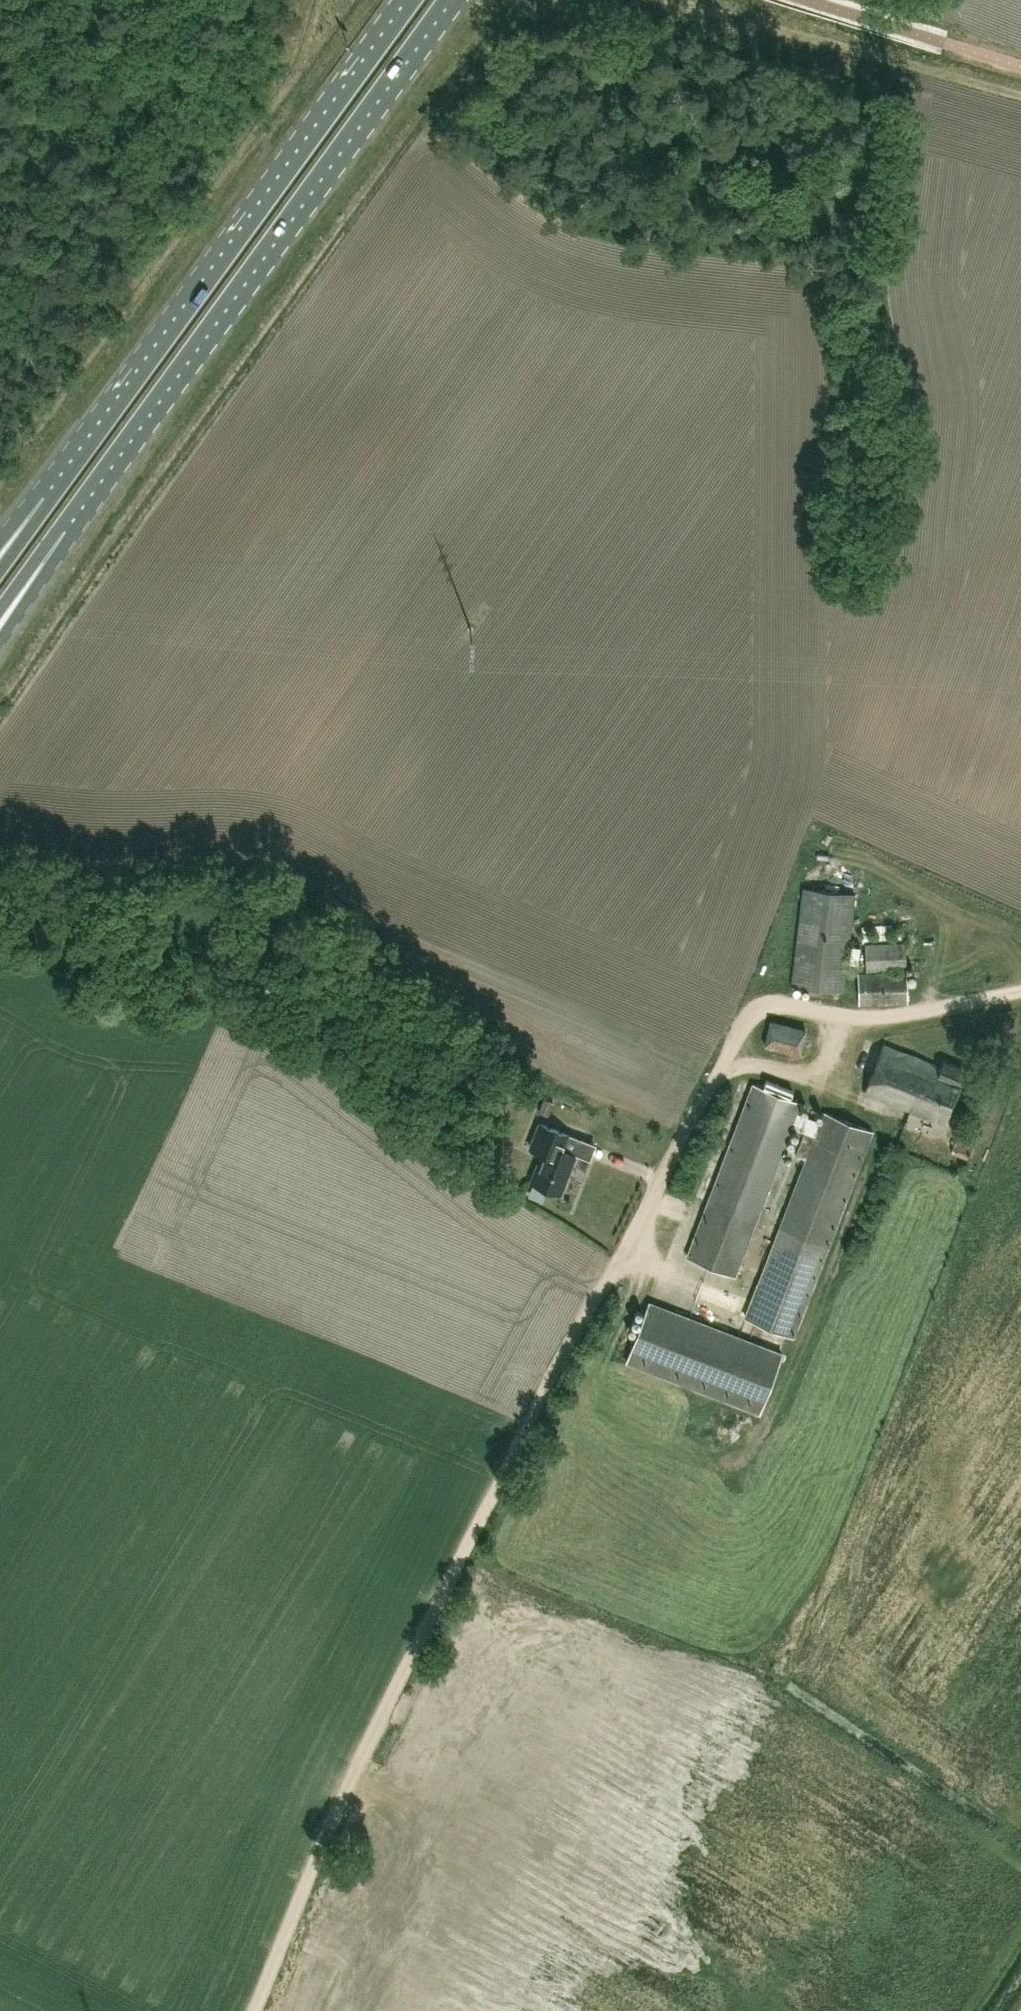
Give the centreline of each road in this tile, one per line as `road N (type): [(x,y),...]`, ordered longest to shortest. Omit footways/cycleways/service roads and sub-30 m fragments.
road 1 (track): [(253,2010),(401,1662),(758,1008),(778,1003),(867,1017),(1020,989)]
road 2 (trunk): [(61,525),(444,0)]
road 3 (track): [(648,1270),(612,1338),(601,1396),(621,1423),(677,1450),(715,1458),(743,1451),(782,1394),(883,1142)]
road 4 (trunk): [(415,0),(51,499)]

